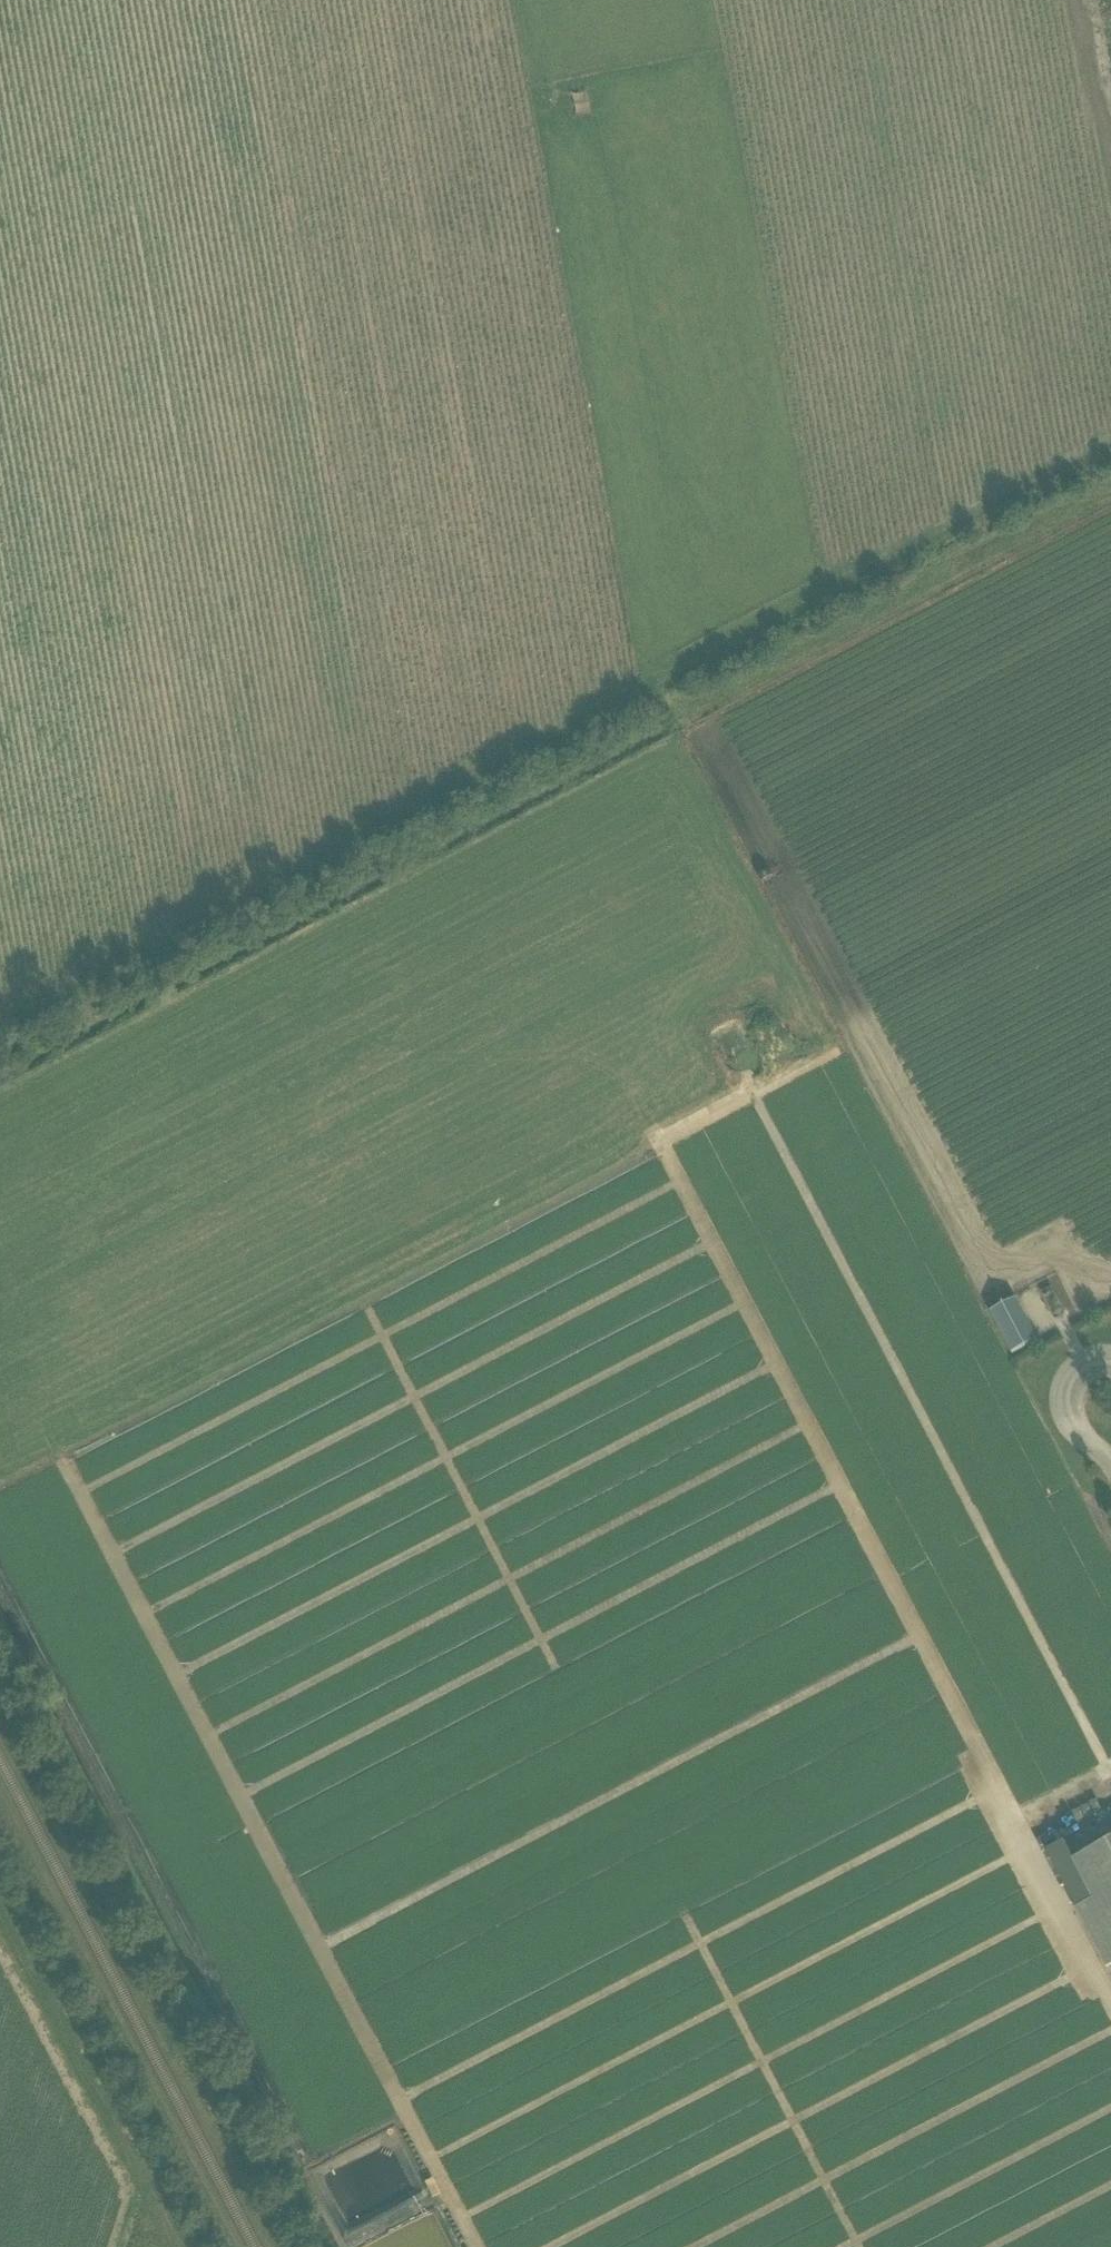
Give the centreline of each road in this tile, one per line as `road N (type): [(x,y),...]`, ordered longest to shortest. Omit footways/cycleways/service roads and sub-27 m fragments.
road 1 (unclassified): [(1110,1466),(1062,1420),(1062,1382),(1088,1356)]

